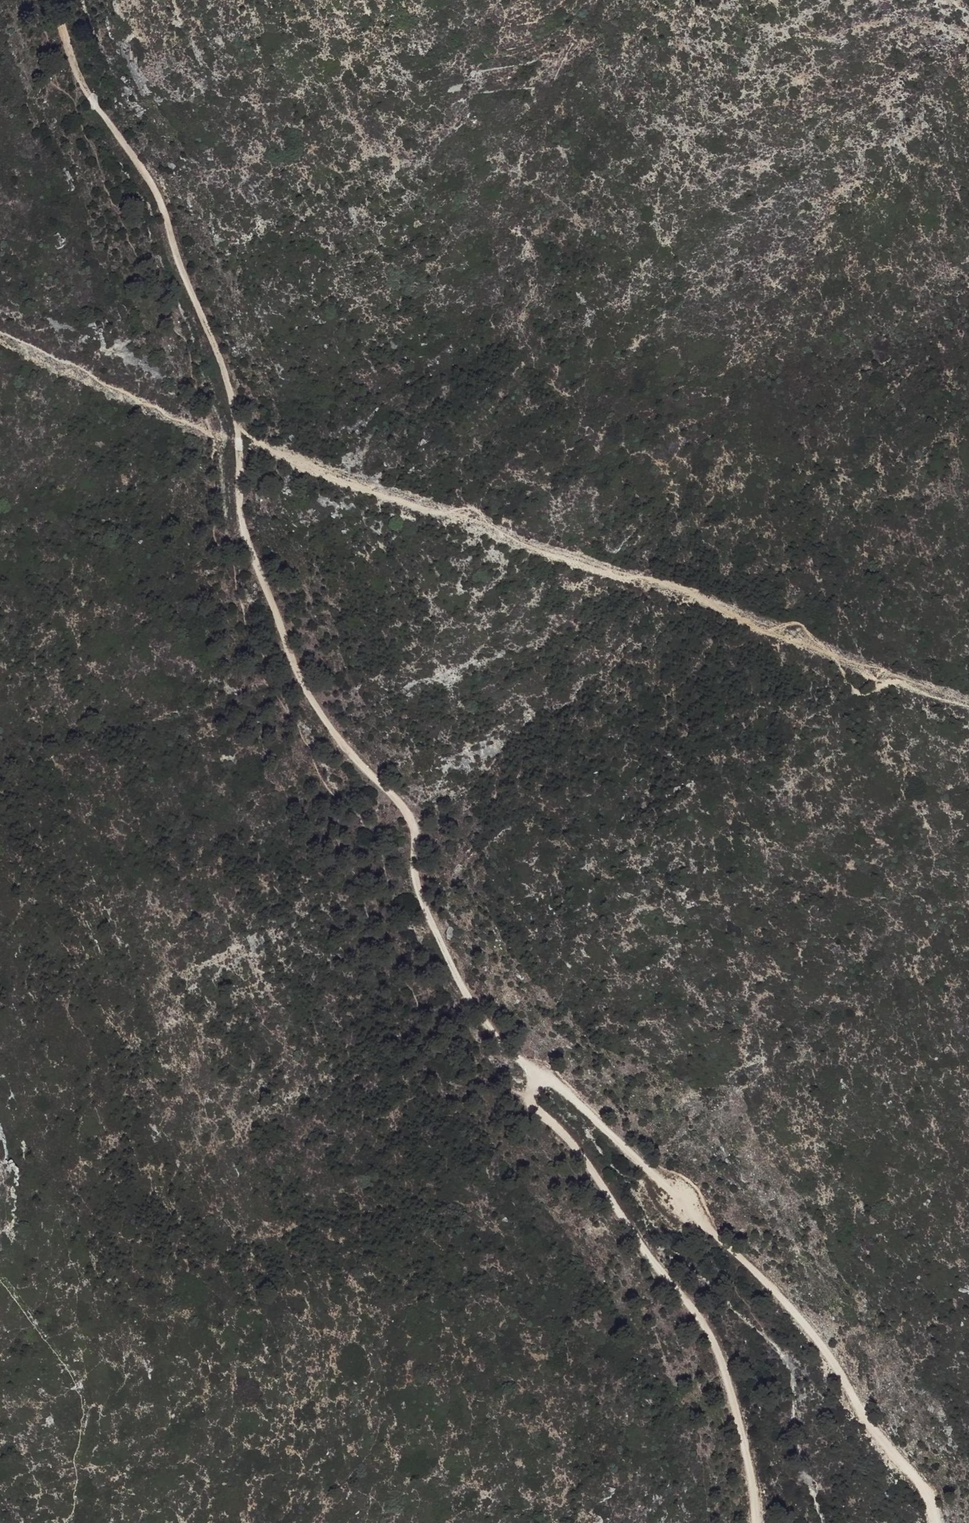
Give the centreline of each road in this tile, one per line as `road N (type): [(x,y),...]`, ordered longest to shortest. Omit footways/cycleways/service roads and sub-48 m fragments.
road 1 (track): [(50,0),(95,108),(156,194),(201,313),(230,409),(245,547),(296,668),(338,740),(412,828),(424,911),(459,980),(496,1039),(539,1076)]
road 2 (track): [(934,1522),(924,1488),(857,1408),(807,1326),(617,1136),(554,1079),(539,1076),(529,1098),(577,1152),(704,1326),(750,1468),(754,1522)]

